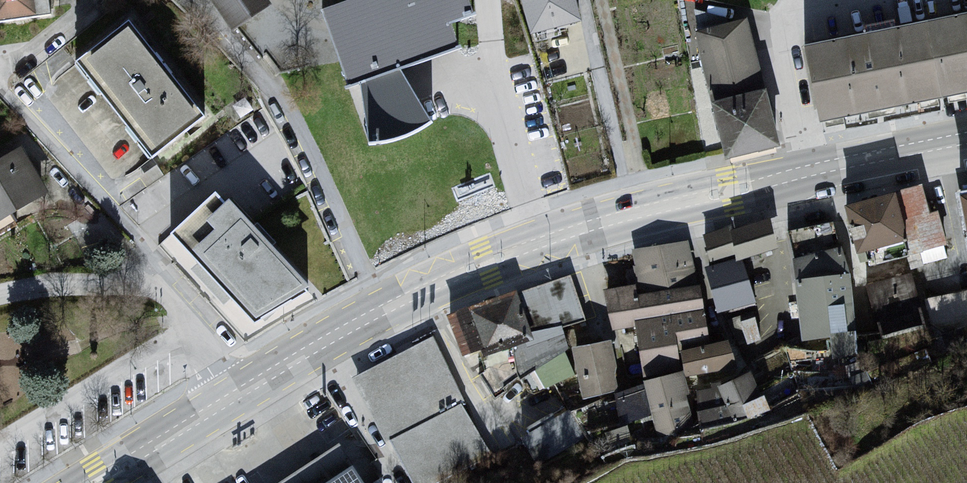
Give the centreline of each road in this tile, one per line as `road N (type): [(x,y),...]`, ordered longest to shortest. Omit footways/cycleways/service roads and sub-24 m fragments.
road 1 (secondary): [(966,138),(670,204),(543,241),(371,316),(227,401)]
road 2 (residential): [(158,283),(119,216),(0,81)]
road 3 (residential): [(190,336),(0,453)]
road 4 (residential): [(0,304),(47,288),(158,283)]
road 5 (secondary): [(227,401),(93,482)]

